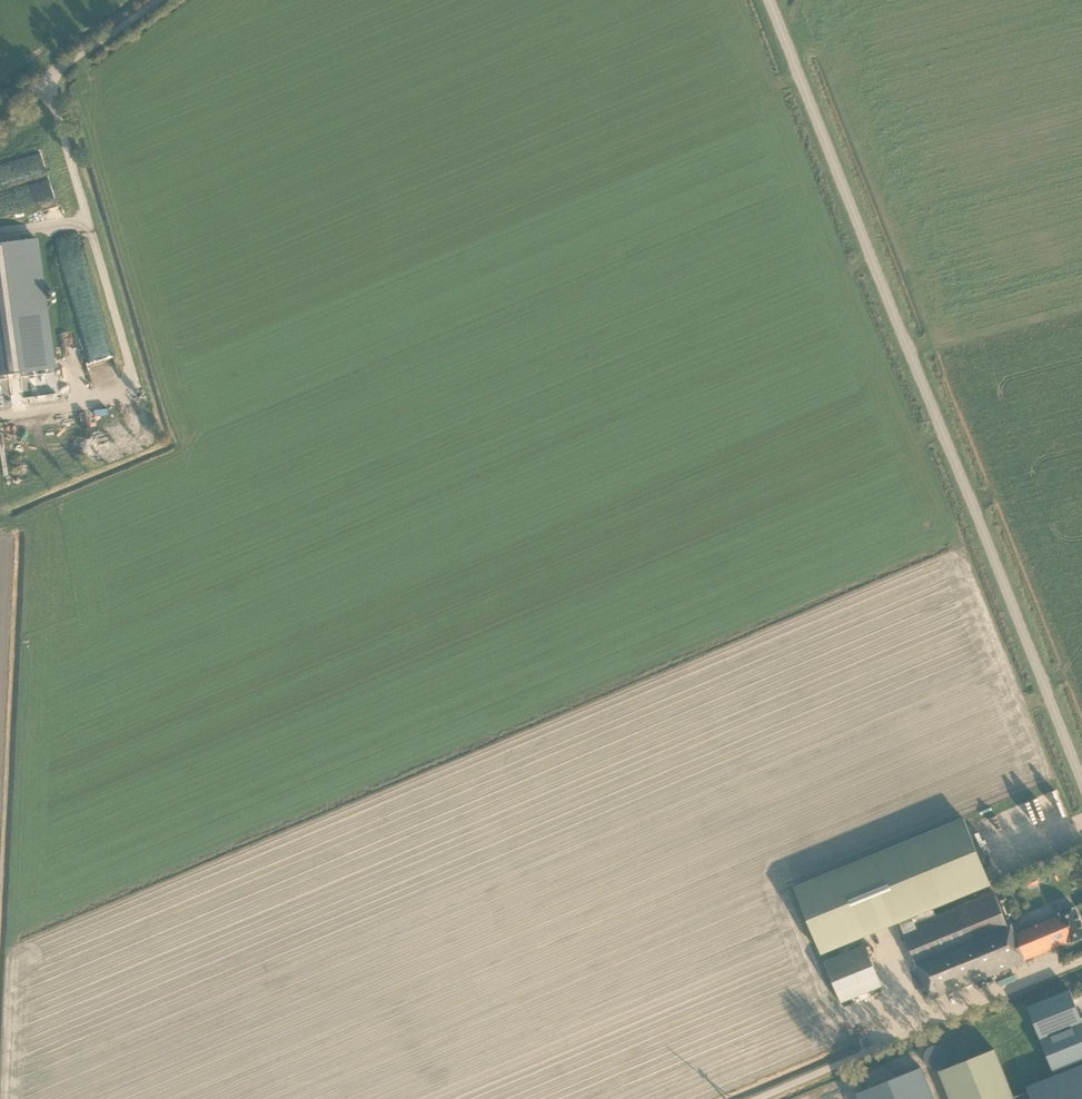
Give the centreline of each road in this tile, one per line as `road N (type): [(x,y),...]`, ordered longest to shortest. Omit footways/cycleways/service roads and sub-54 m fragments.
road 1 (tertiary): [(1081,783),(771,0)]
road 2 (track): [(0,414),(112,399),(133,384),(44,78)]
road 3 (unclassified): [(0,108),(156,0)]

